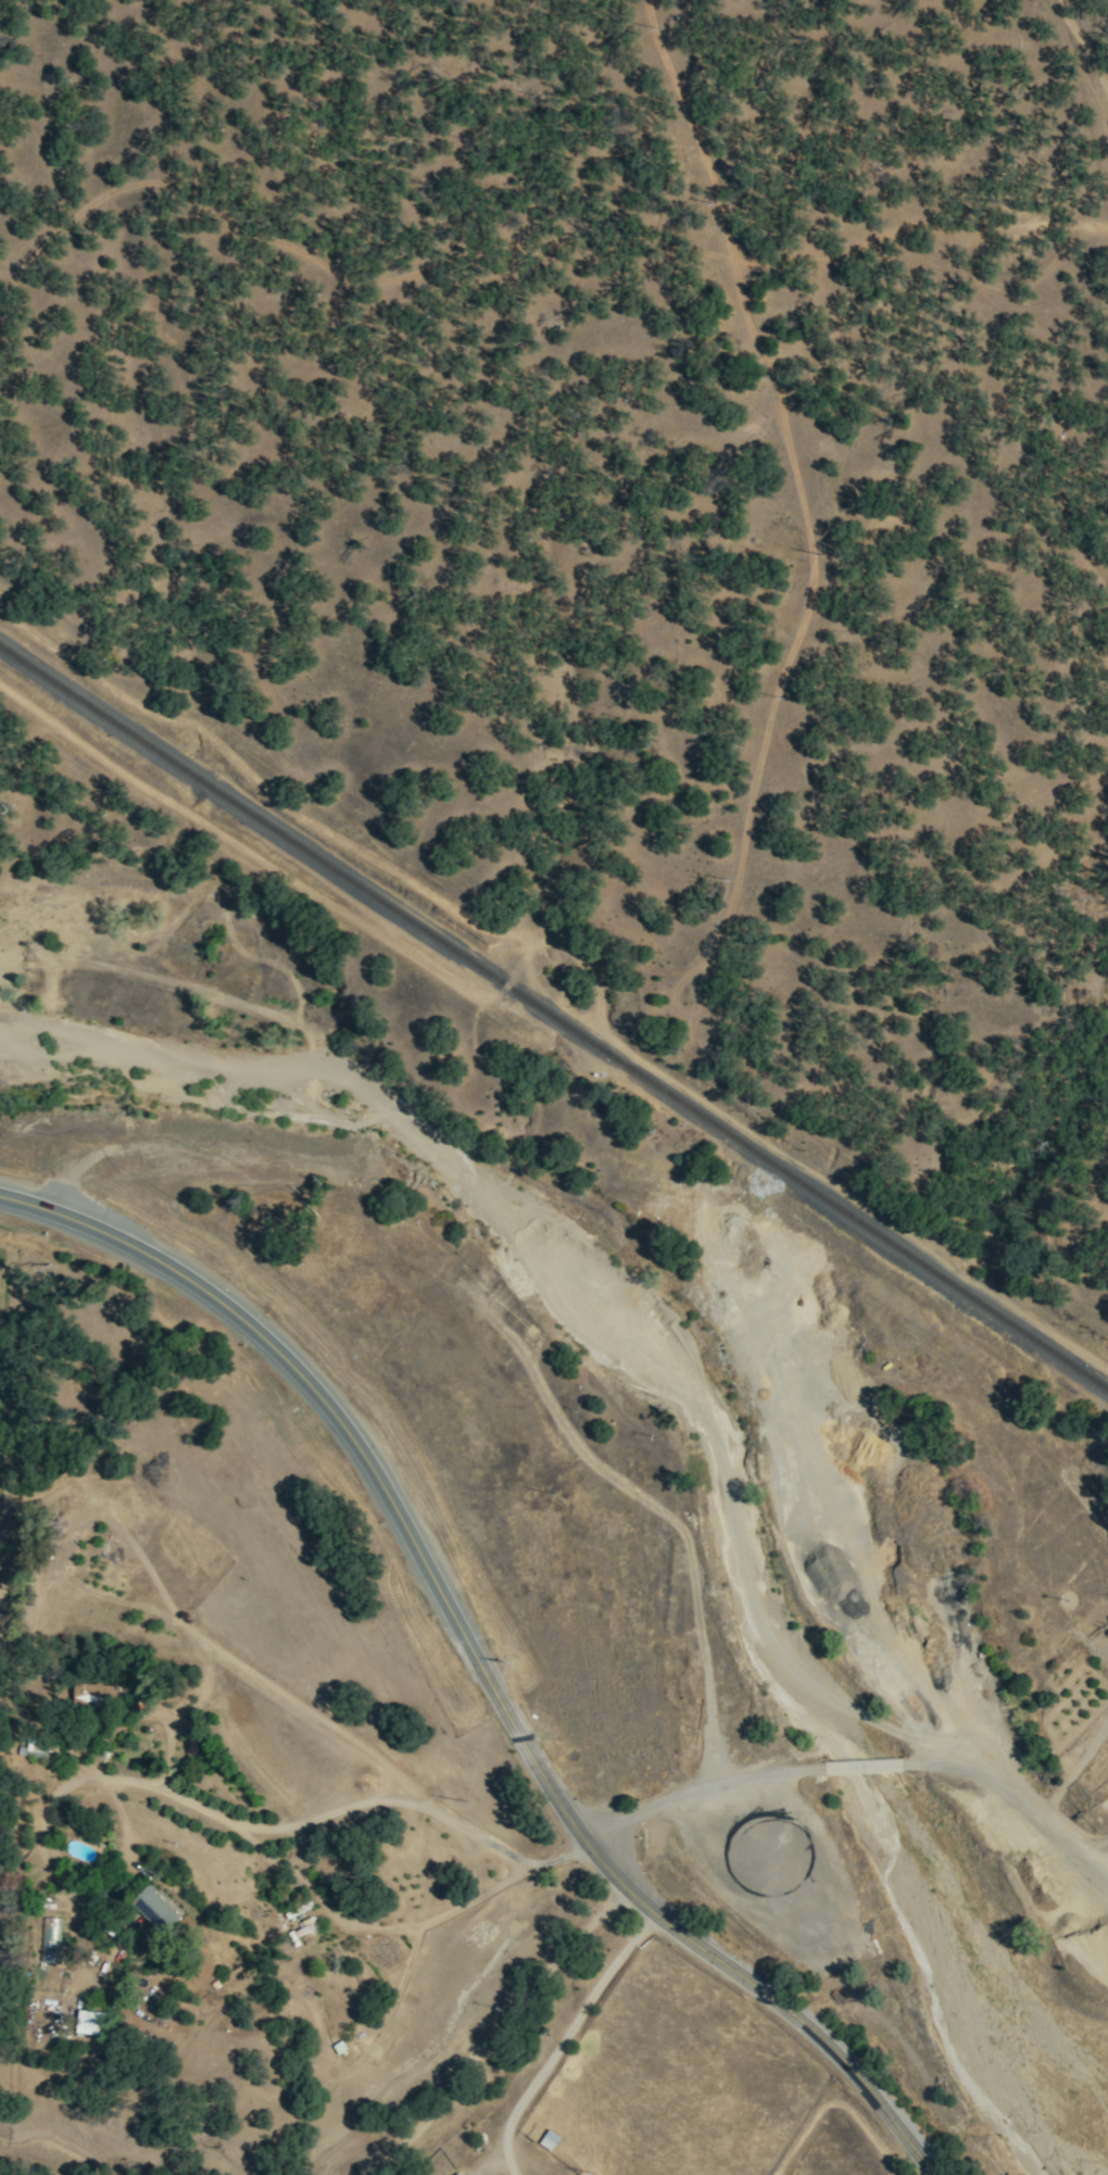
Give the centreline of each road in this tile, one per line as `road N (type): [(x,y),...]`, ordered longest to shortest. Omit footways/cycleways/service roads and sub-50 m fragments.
road 1 (primary): [(931,2174),(806,2029),(666,1927),(594,1860),(478,1671),(399,1518),(300,1375),(180,1274),(127,1244),(0,1196)]

